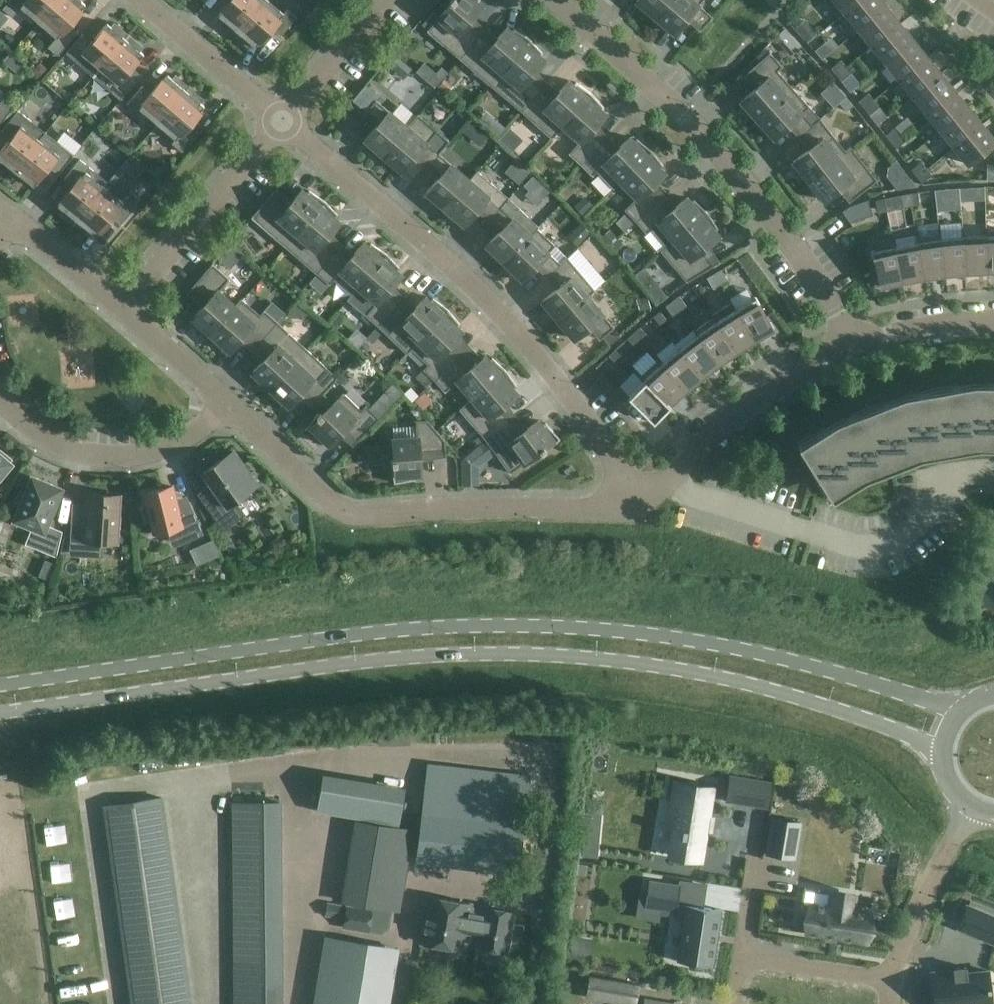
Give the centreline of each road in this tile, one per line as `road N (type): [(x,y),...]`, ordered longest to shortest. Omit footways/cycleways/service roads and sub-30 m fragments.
road 1 (secondary): [(956,717),(895,691),(731,649),(551,628),(365,636),(0,685)]
road 2 (secondary): [(0,715),(367,664),(508,657),(713,677),(943,753)]
road 3 (residential): [(637,503),(520,338),(283,126)]
road 4 (residential): [(225,392),(337,510),(637,503)]
road 5 (residential): [(849,343),(799,255),(678,115),(549,0)]
road 6 (residential): [(637,503),(759,395),(849,343)]
road 7 (residential): [(225,392),(183,436),(101,453),(59,445),(0,395)]
road 8 (residential): [(283,126),(122,307)]
road 9 (residential): [(975,809),(921,901),(890,980)]
road 10 (residential): [(283,126),(140,0)]
road 11 (residential): [(387,0),(283,126)]
road 12 (residential): [(7,209),(122,307)]
road 13 (residential): [(744,958),(890,980)]
road 14 (residential): [(993,321),(849,343)]
road 15 (residential): [(122,307),(225,392)]

